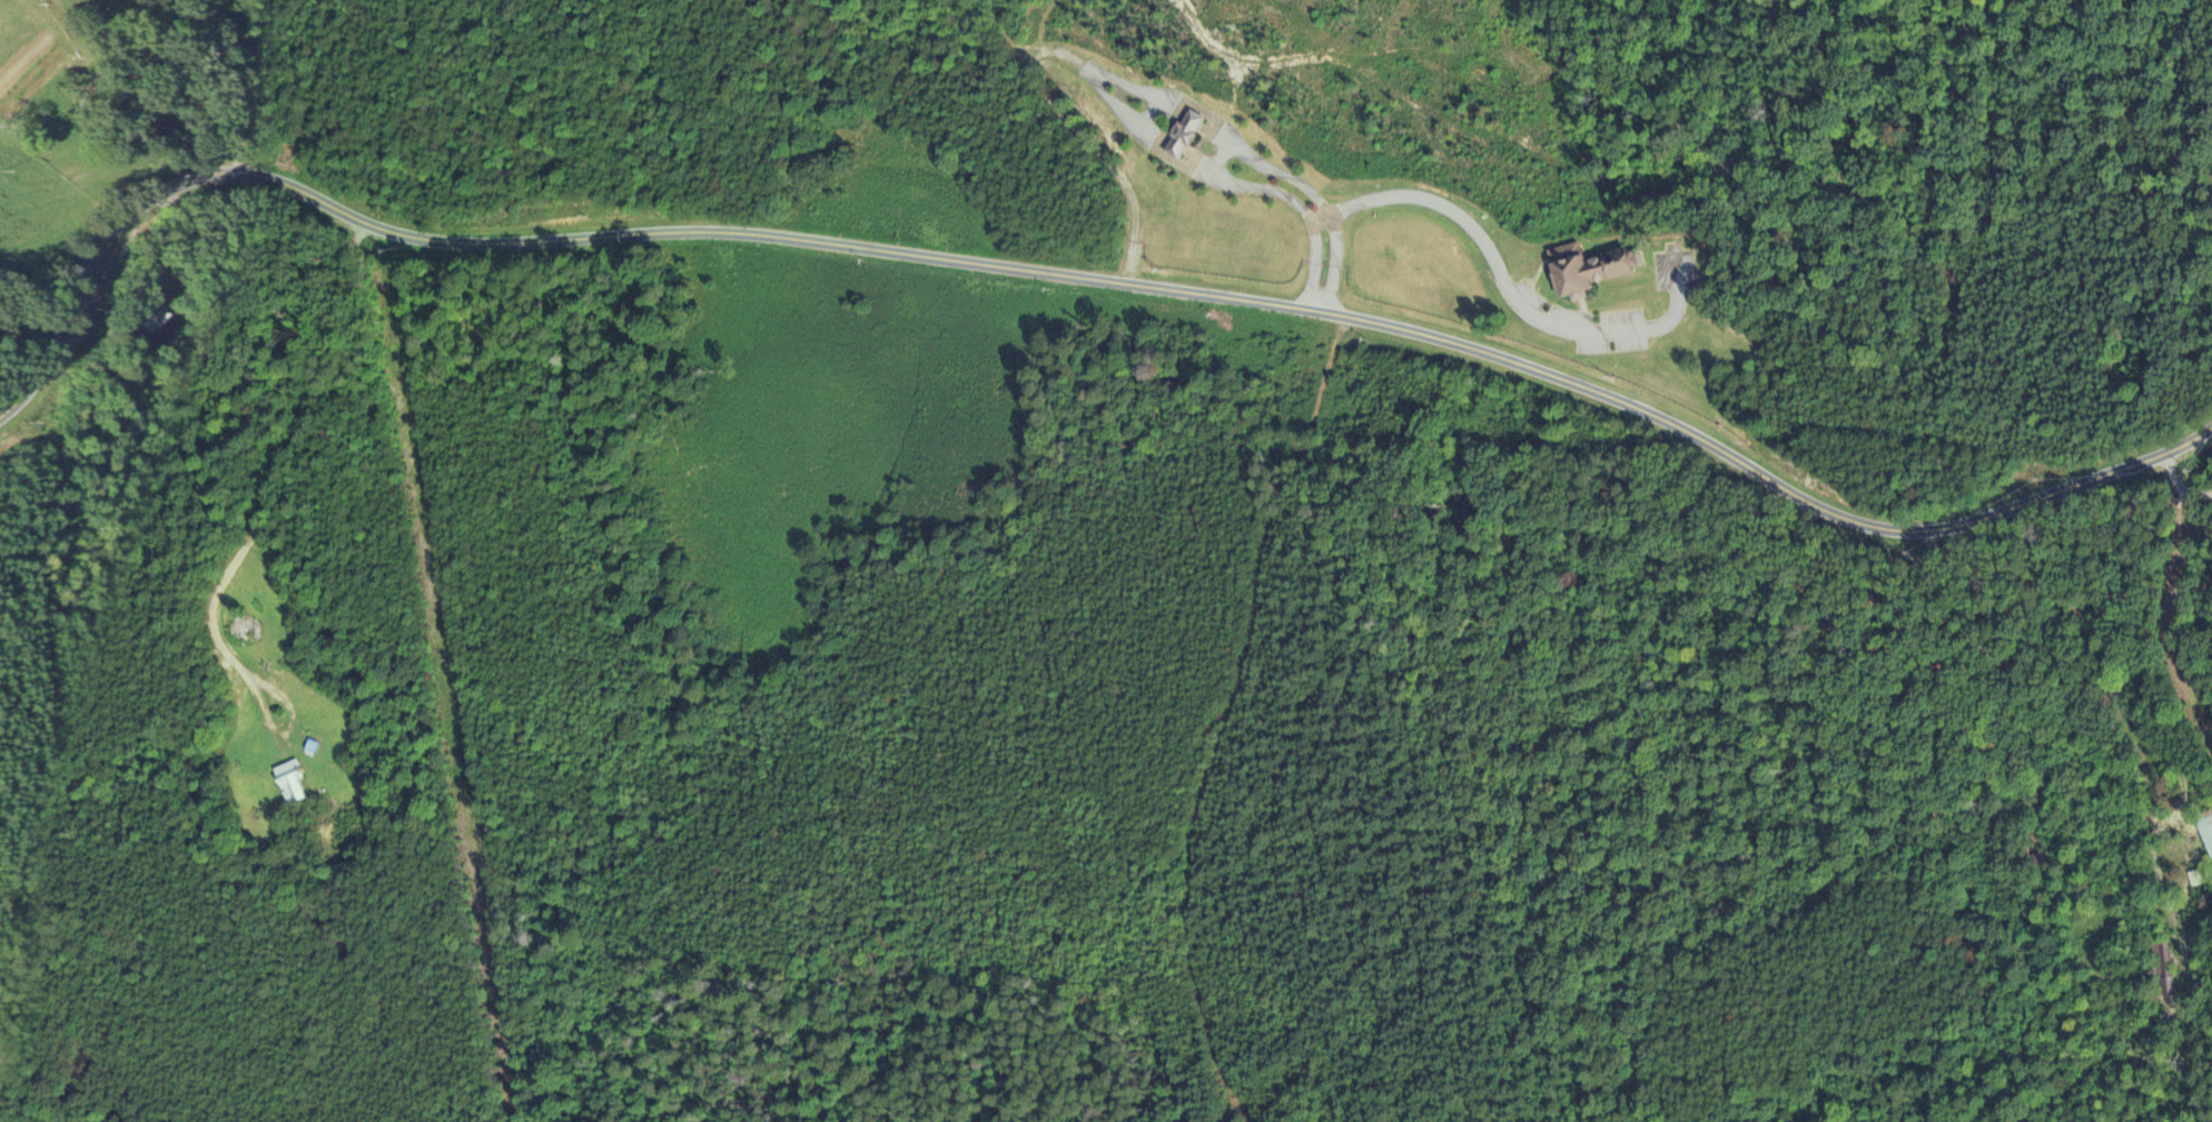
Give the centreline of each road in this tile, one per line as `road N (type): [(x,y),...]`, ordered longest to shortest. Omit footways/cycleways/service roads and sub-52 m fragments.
road 1 (residential): [(2211,425),(2159,456),(1977,517),(1876,530),(1676,426),(1493,357),(1345,319),(739,232),(436,244),(371,227),(265,176),(237,172),(176,185),(115,229),(83,274),(53,351),(0,417)]

